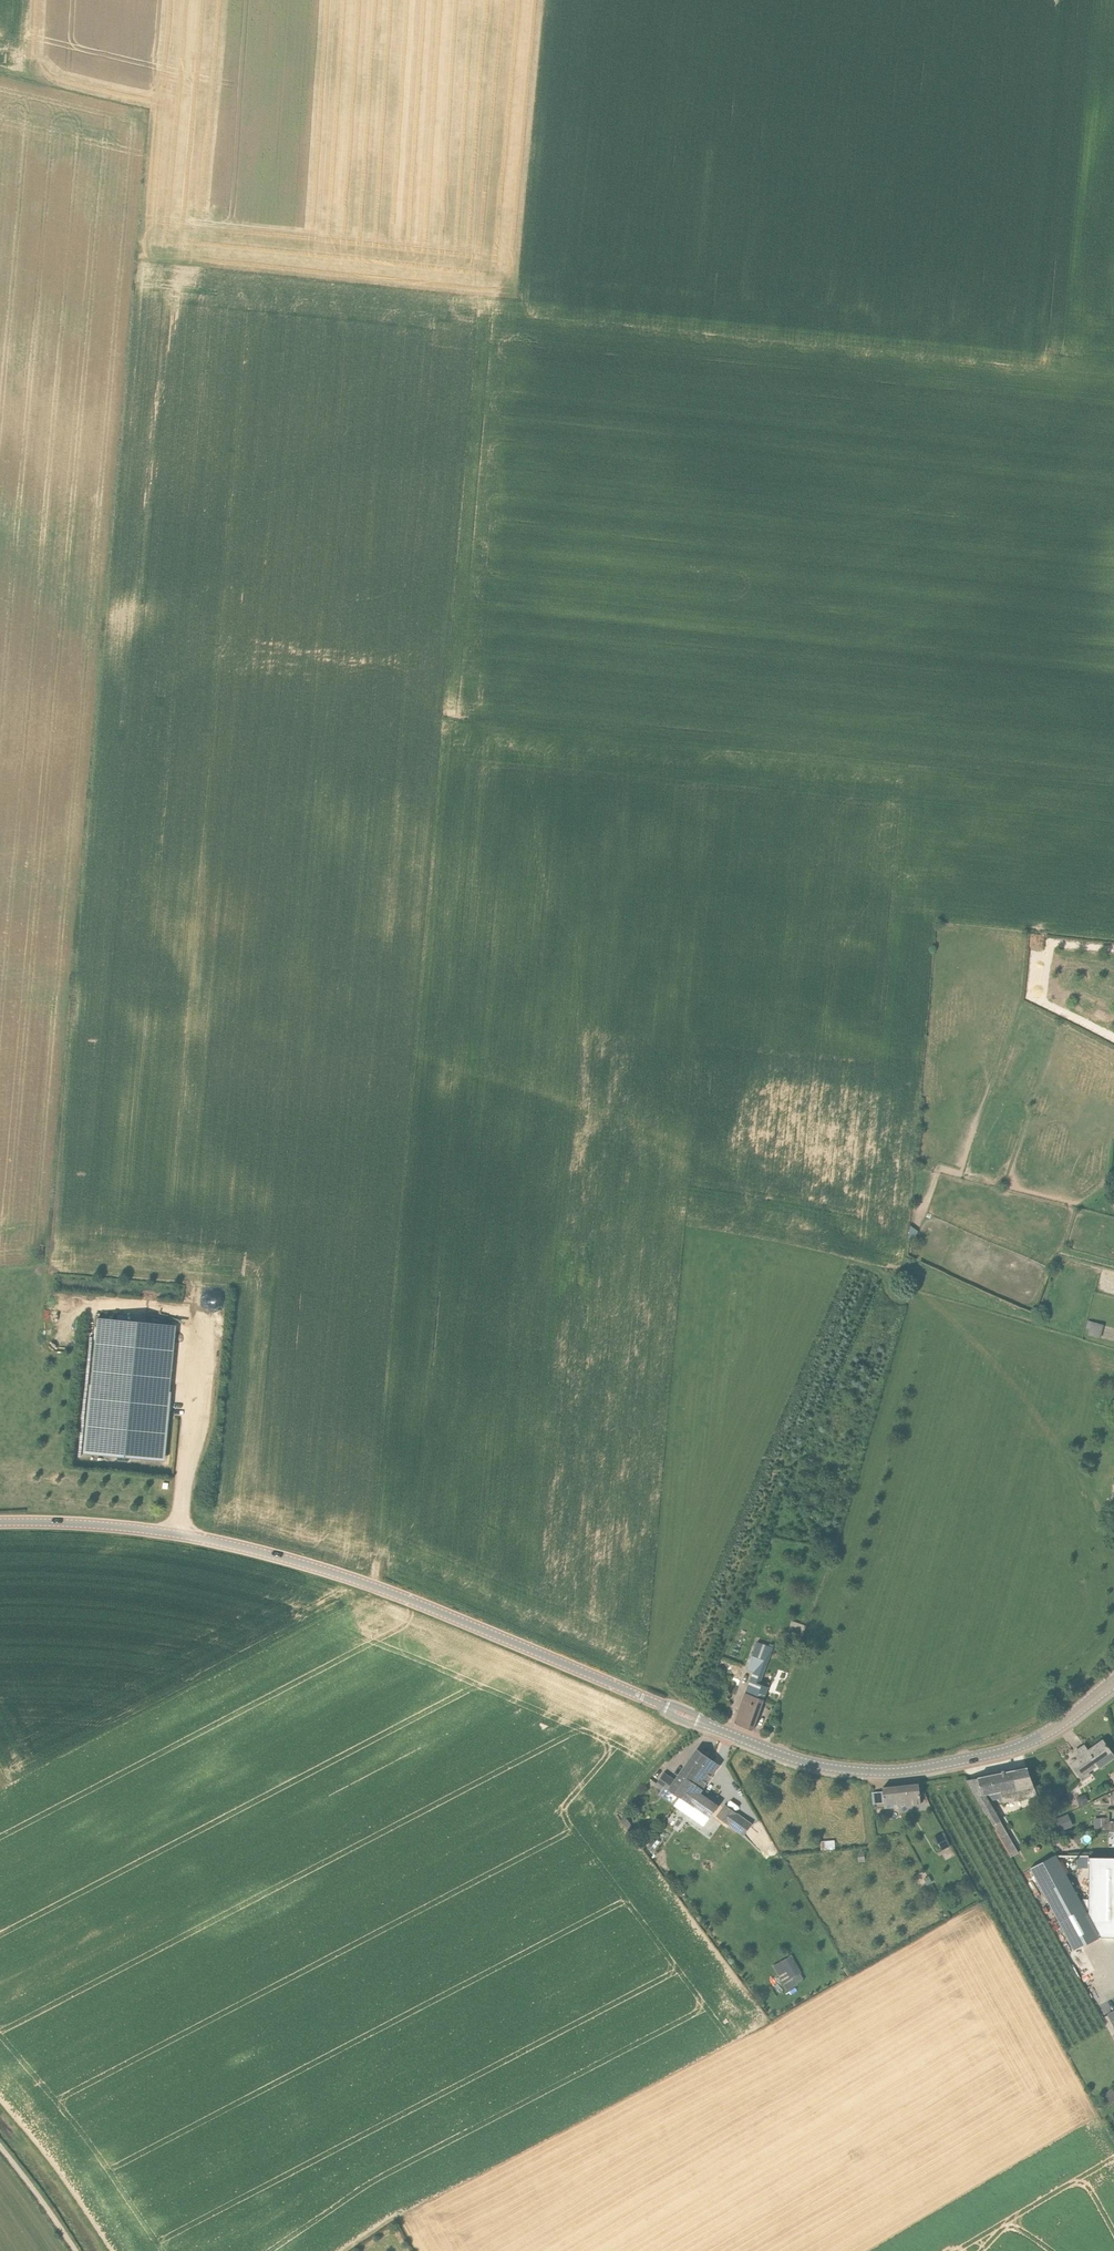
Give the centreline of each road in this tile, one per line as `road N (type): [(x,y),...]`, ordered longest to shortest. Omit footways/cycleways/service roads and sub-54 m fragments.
road 1 (tertiary): [(0,1522),(161,1531),(316,1567),(773,1751),(833,1768),(905,1770),(1006,1750),(1050,1730),(1113,1680)]
road 2 (track): [(74,2250),(0,2148)]

